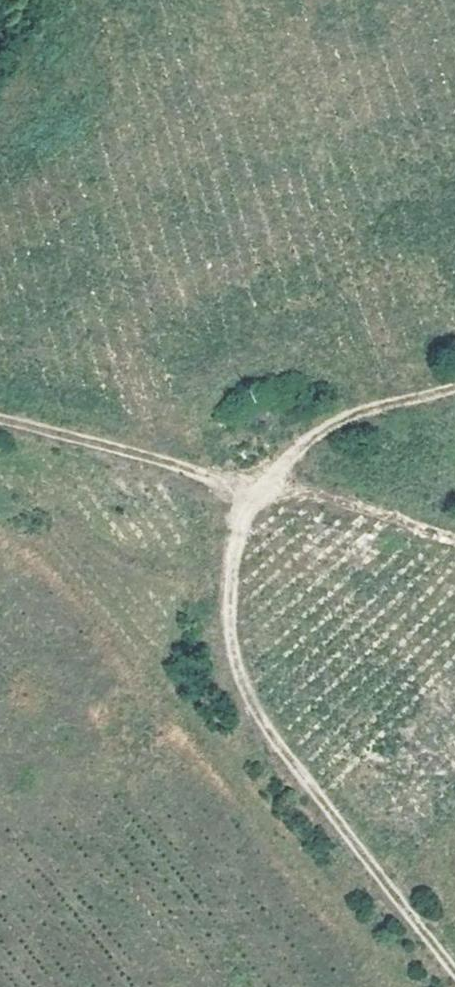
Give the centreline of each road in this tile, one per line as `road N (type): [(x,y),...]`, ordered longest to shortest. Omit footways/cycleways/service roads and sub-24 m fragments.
road 1 (track): [(454,976),(268,737),(243,696),(228,622),(251,485),(333,426),(454,376)]
road 2 (track): [(454,538),(0,422)]

